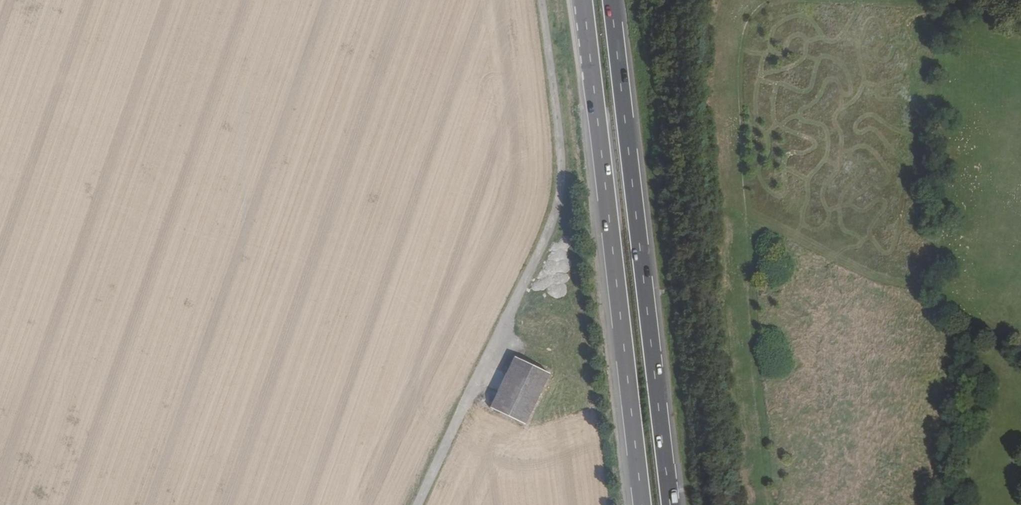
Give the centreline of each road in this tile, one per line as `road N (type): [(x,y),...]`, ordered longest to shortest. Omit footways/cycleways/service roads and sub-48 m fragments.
road 1 (track): [(419,504),(562,204),(564,143),(542,0)]
road 2 (trunk): [(583,0),(642,504)]
road 3 (trunk): [(669,504),(610,0)]

